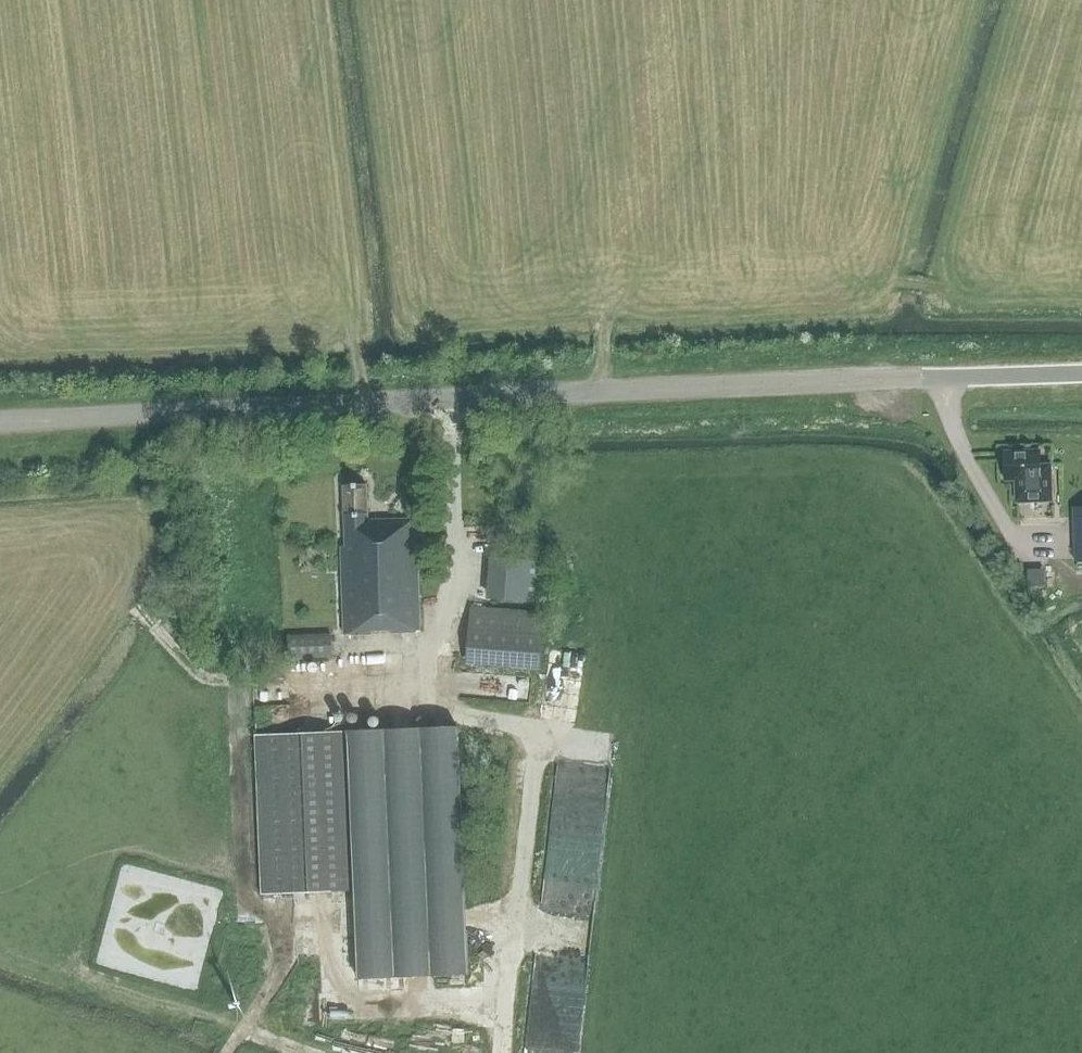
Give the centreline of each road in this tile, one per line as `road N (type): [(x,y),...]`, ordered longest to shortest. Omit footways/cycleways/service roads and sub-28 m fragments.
road 1 (tertiary): [(0,422),(1081,375)]
road 2 (track): [(501,1052),(537,737),(429,697),(313,702)]
road 3 (track): [(136,606),(208,678),(286,680),(313,702)]

